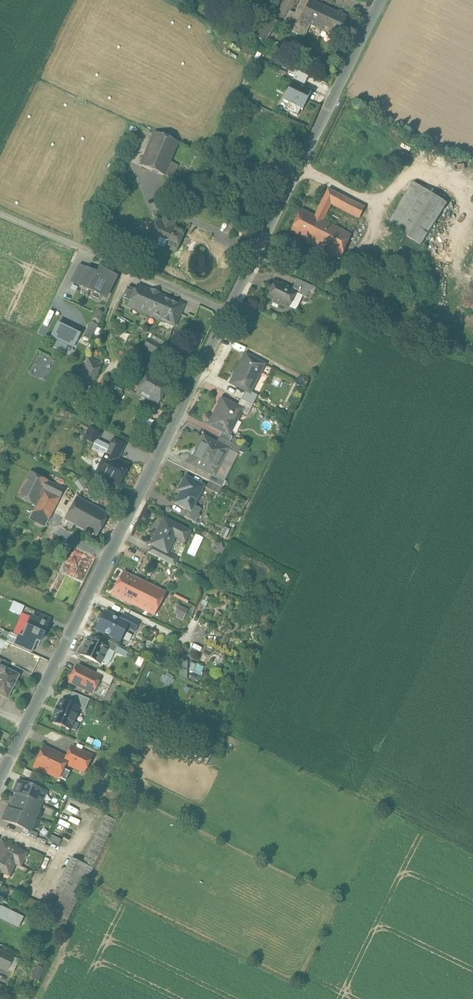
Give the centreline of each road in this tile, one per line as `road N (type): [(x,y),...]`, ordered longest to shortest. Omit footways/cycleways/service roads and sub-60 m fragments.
road 1 (unclassified): [(231,310),(0,780)]
road 2 (unclassified): [(382,0),(231,310)]
road 3 (residential): [(231,310),(84,246)]

